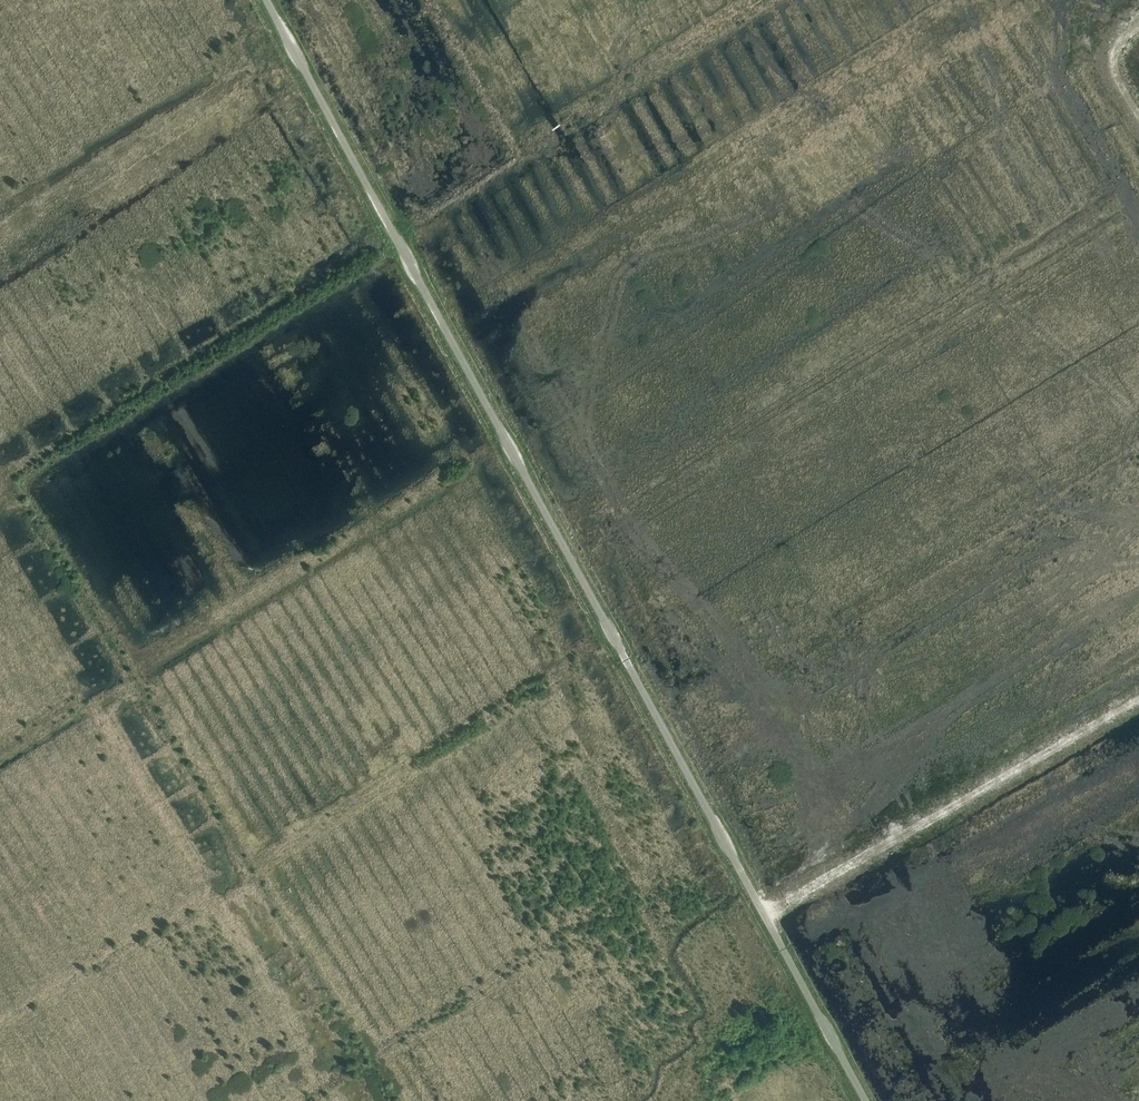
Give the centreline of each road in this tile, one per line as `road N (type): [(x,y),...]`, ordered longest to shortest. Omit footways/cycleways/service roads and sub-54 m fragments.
road 1 (tertiary): [(865,1100),(268,0)]

